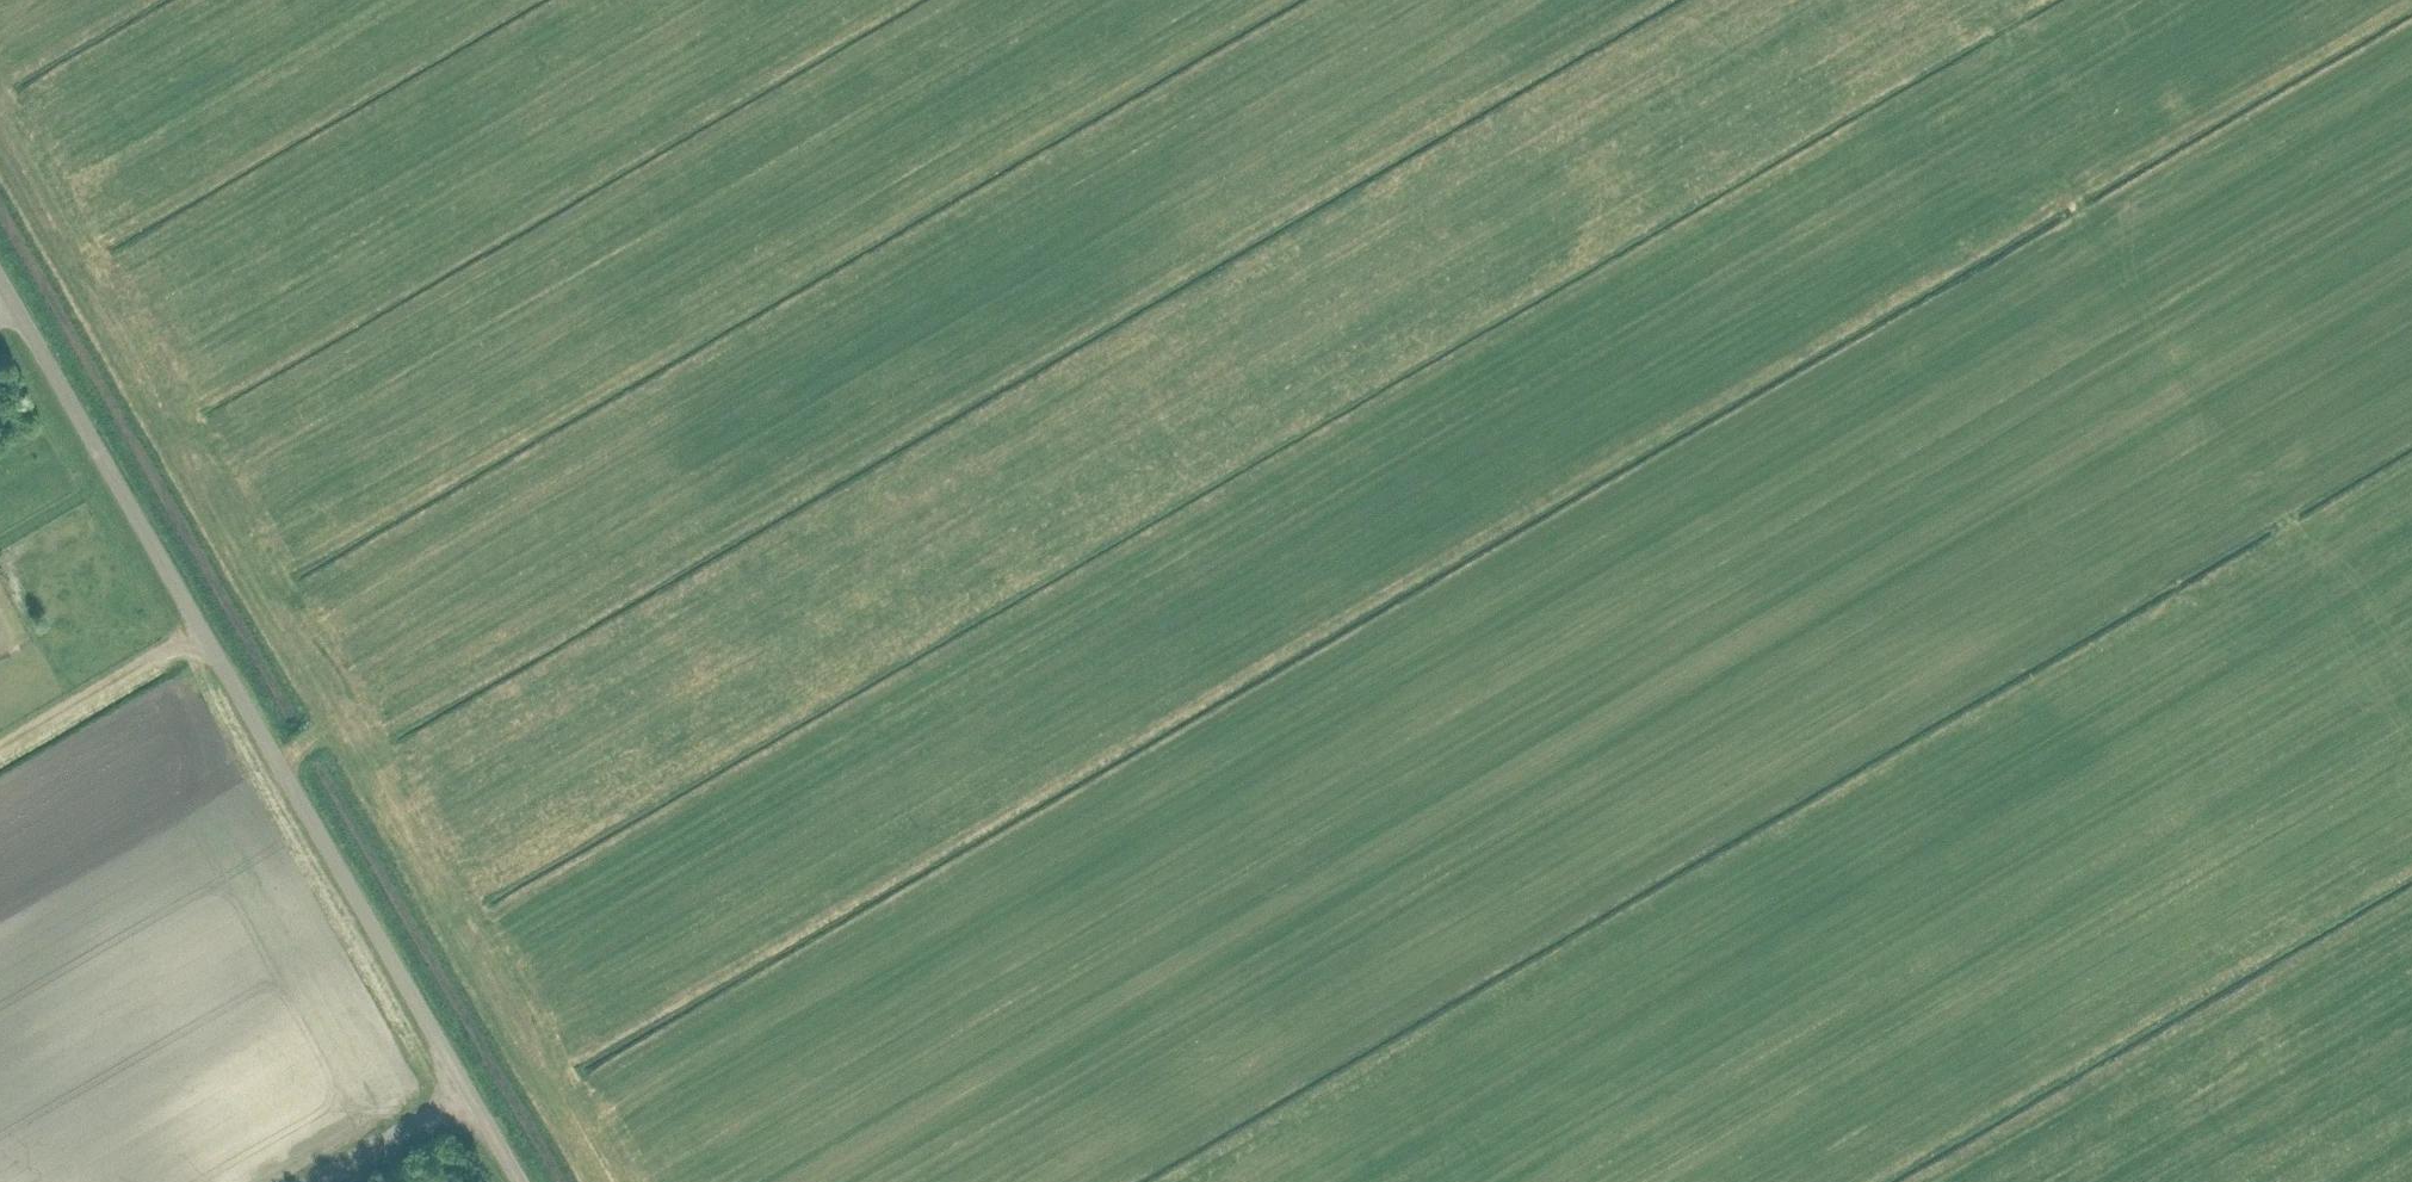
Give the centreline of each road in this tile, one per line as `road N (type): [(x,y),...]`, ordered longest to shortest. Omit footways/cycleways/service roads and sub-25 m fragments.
road 1 (unclassified): [(534,1181),(0,274)]

